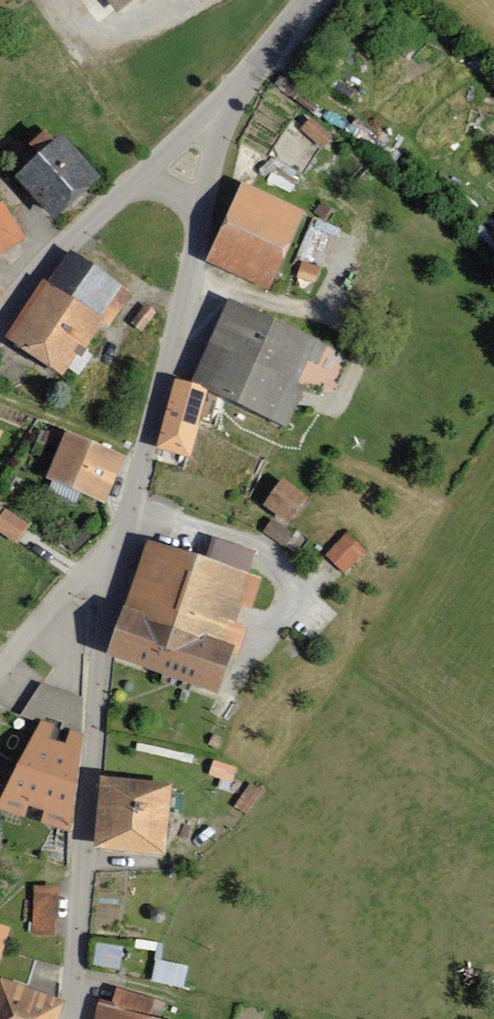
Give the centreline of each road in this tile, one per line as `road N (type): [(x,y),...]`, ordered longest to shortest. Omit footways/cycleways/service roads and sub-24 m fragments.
road 1 (residential): [(222,115),(172,339),(100,578)]
road 2 (residential): [(100,578),(71,1018)]
road 3 (residential): [(0,321),(65,234),(222,115)]
road 4 (unclassified): [(311,0),(222,115)]
road 5 (residential): [(0,667),(74,584),(100,578)]

